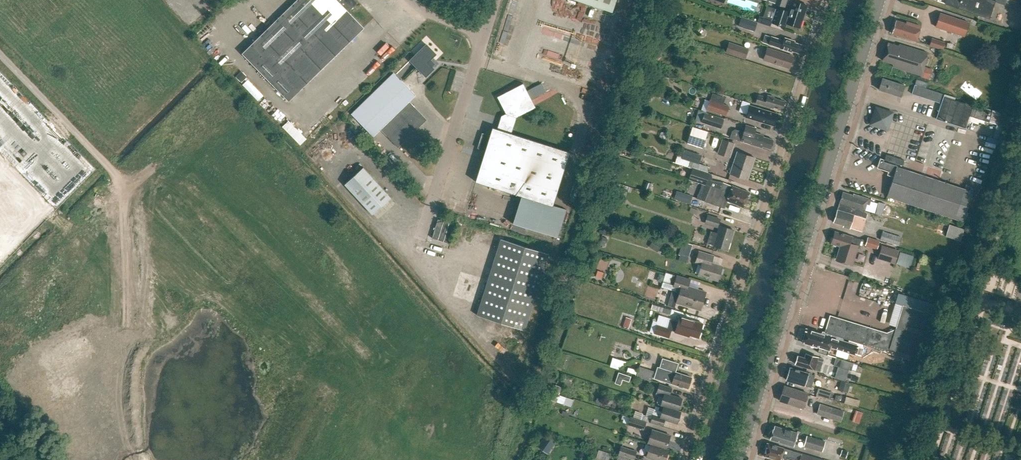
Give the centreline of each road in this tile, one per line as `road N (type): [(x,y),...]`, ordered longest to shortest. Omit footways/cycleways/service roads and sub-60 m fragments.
road 1 (unclassified): [(686,459),(829,0)]
road 2 (secondary): [(738,459),(880,0)]
road 3 (unclassified): [(418,244),(482,32)]

